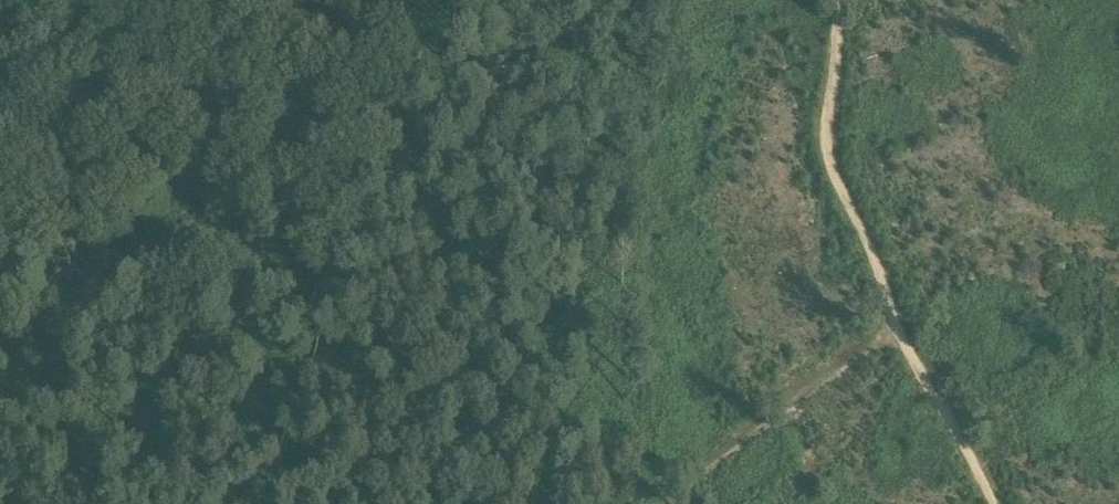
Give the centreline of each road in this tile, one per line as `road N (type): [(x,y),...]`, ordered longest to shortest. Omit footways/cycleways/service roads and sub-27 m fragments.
road 1 (track): [(832,0),(829,160),(892,305)]
road 2 (track): [(892,305),(671,503)]
road 3 (track): [(1011,503),(892,305)]

